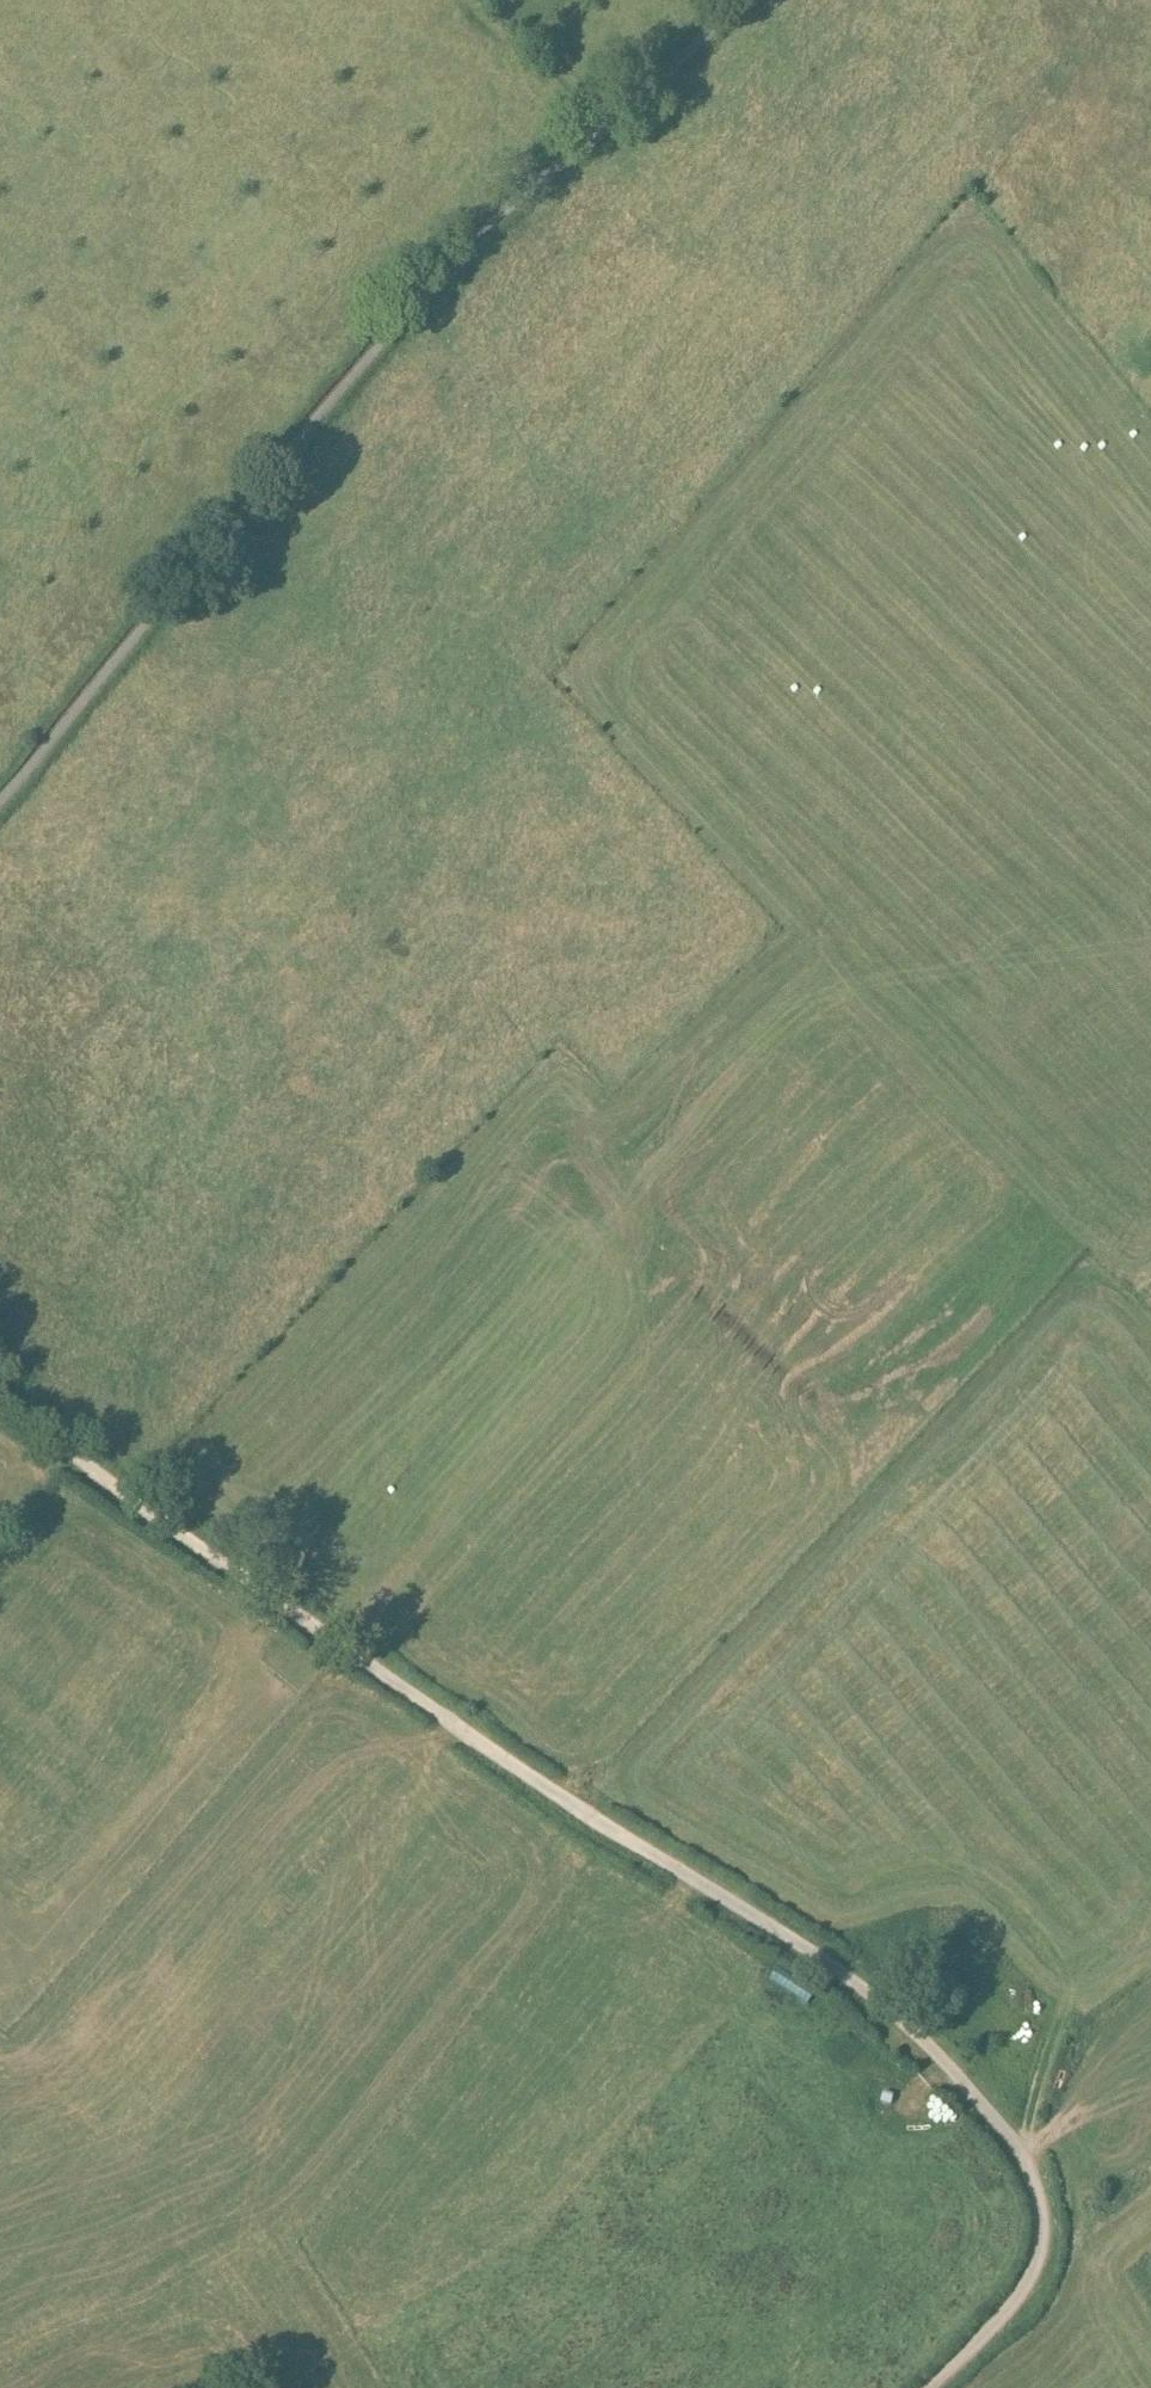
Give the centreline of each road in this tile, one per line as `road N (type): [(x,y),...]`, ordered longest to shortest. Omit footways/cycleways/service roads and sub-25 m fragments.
road 1 (track): [(930,2387),(1024,2294),(1042,2239),(1036,2183),(1011,2139),(915,2032),(828,1963),(569,1805),(392,1681),(0,1390)]
road 2 (track): [(752,0),(665,85),(528,192),(380,340),(0,802)]

